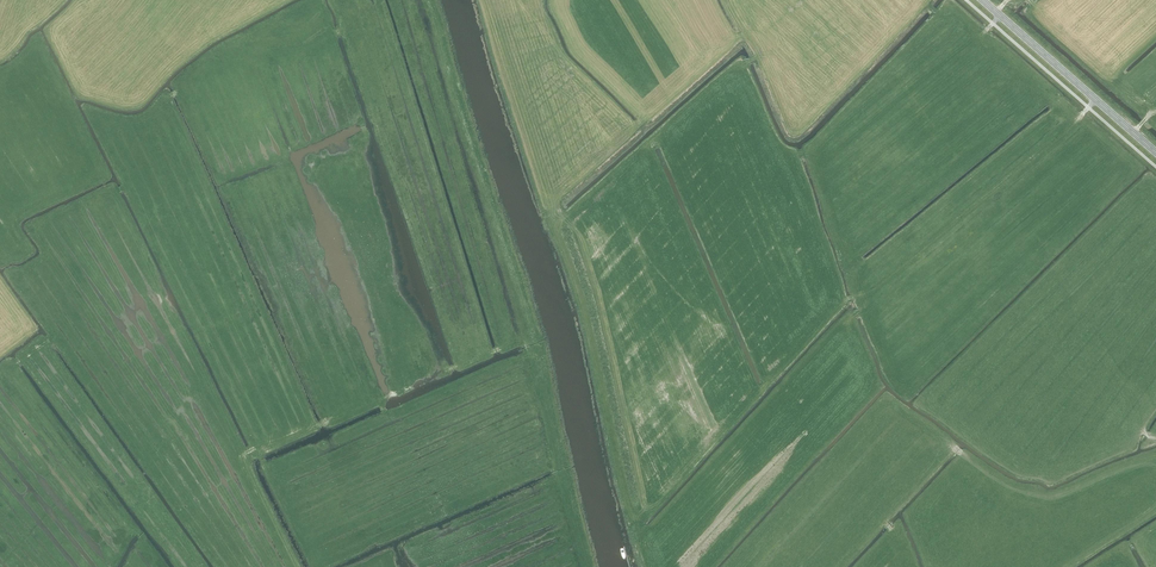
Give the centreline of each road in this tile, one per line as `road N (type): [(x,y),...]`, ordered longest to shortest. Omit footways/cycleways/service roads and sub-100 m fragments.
road 1 (primary): [(1155,152),(983,0)]

